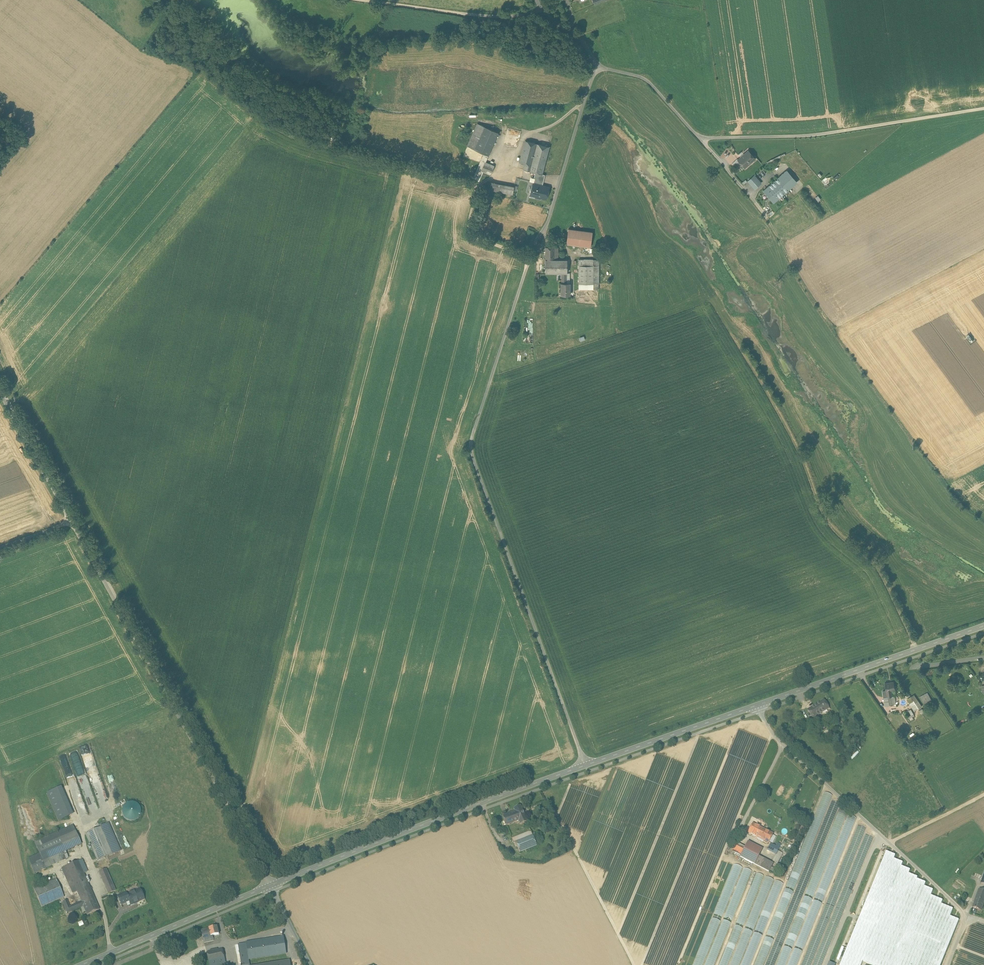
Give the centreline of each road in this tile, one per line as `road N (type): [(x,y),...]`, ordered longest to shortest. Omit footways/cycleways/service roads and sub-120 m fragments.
road 1 (track): [(597,68),(543,247),(529,264),(471,440),(586,766)]
road 2 (track): [(239,830),(401,171)]
road 3 (track): [(159,0),(168,8),(147,33),(147,46),(202,70),(251,115),(284,132),(469,186),(478,196),(469,225),(479,240),(526,255),(529,264)]
road 4 (tertiary): [(270,887),(755,706)]
road 5 (unclassified): [(70,521),(270,887)]
road 6 (track): [(983,108),(809,136),(701,137),(644,78),(597,68)]
road 7 (track): [(917,649),(884,576),(832,528),(787,426),(728,328)]
road 8 (unclassified): [(755,706),(784,748),(967,916),(950,964)]
road 9 (tertiary): [(755,706),(983,626)]
road 10 (tertiary): [(83,964),(270,887)]
road 11 (track): [(540,10),(468,14),(366,0)]
road 12 (unclassified): [(0,394),(70,521)]

